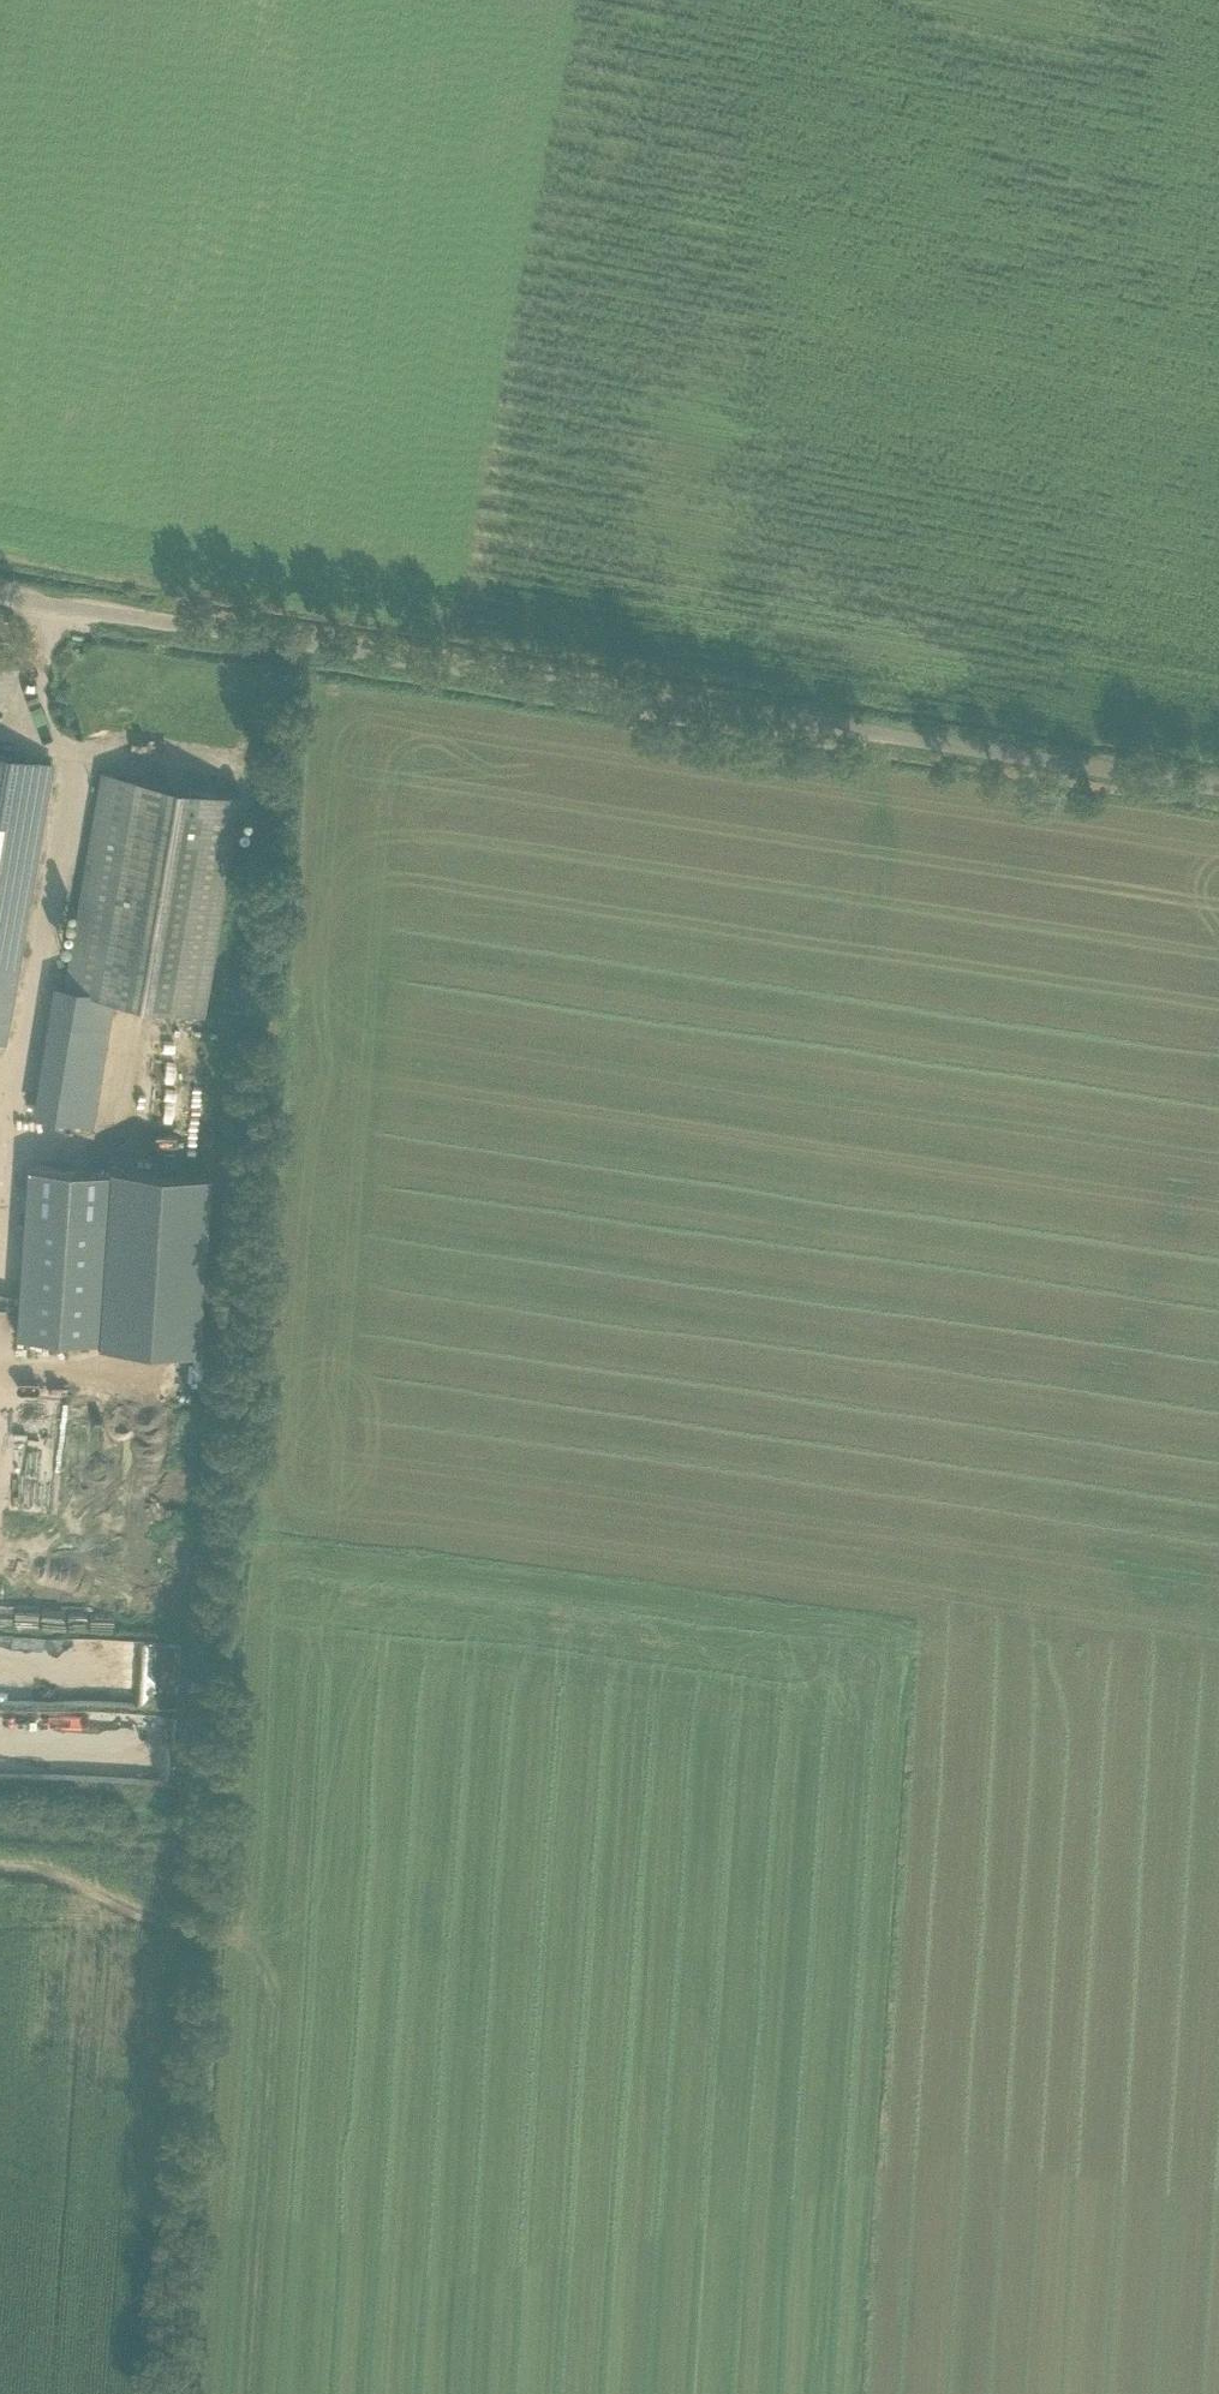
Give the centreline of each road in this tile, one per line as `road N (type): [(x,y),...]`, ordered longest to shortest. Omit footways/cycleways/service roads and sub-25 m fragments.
road 1 (unclassified): [(1218,788),(0,593)]

